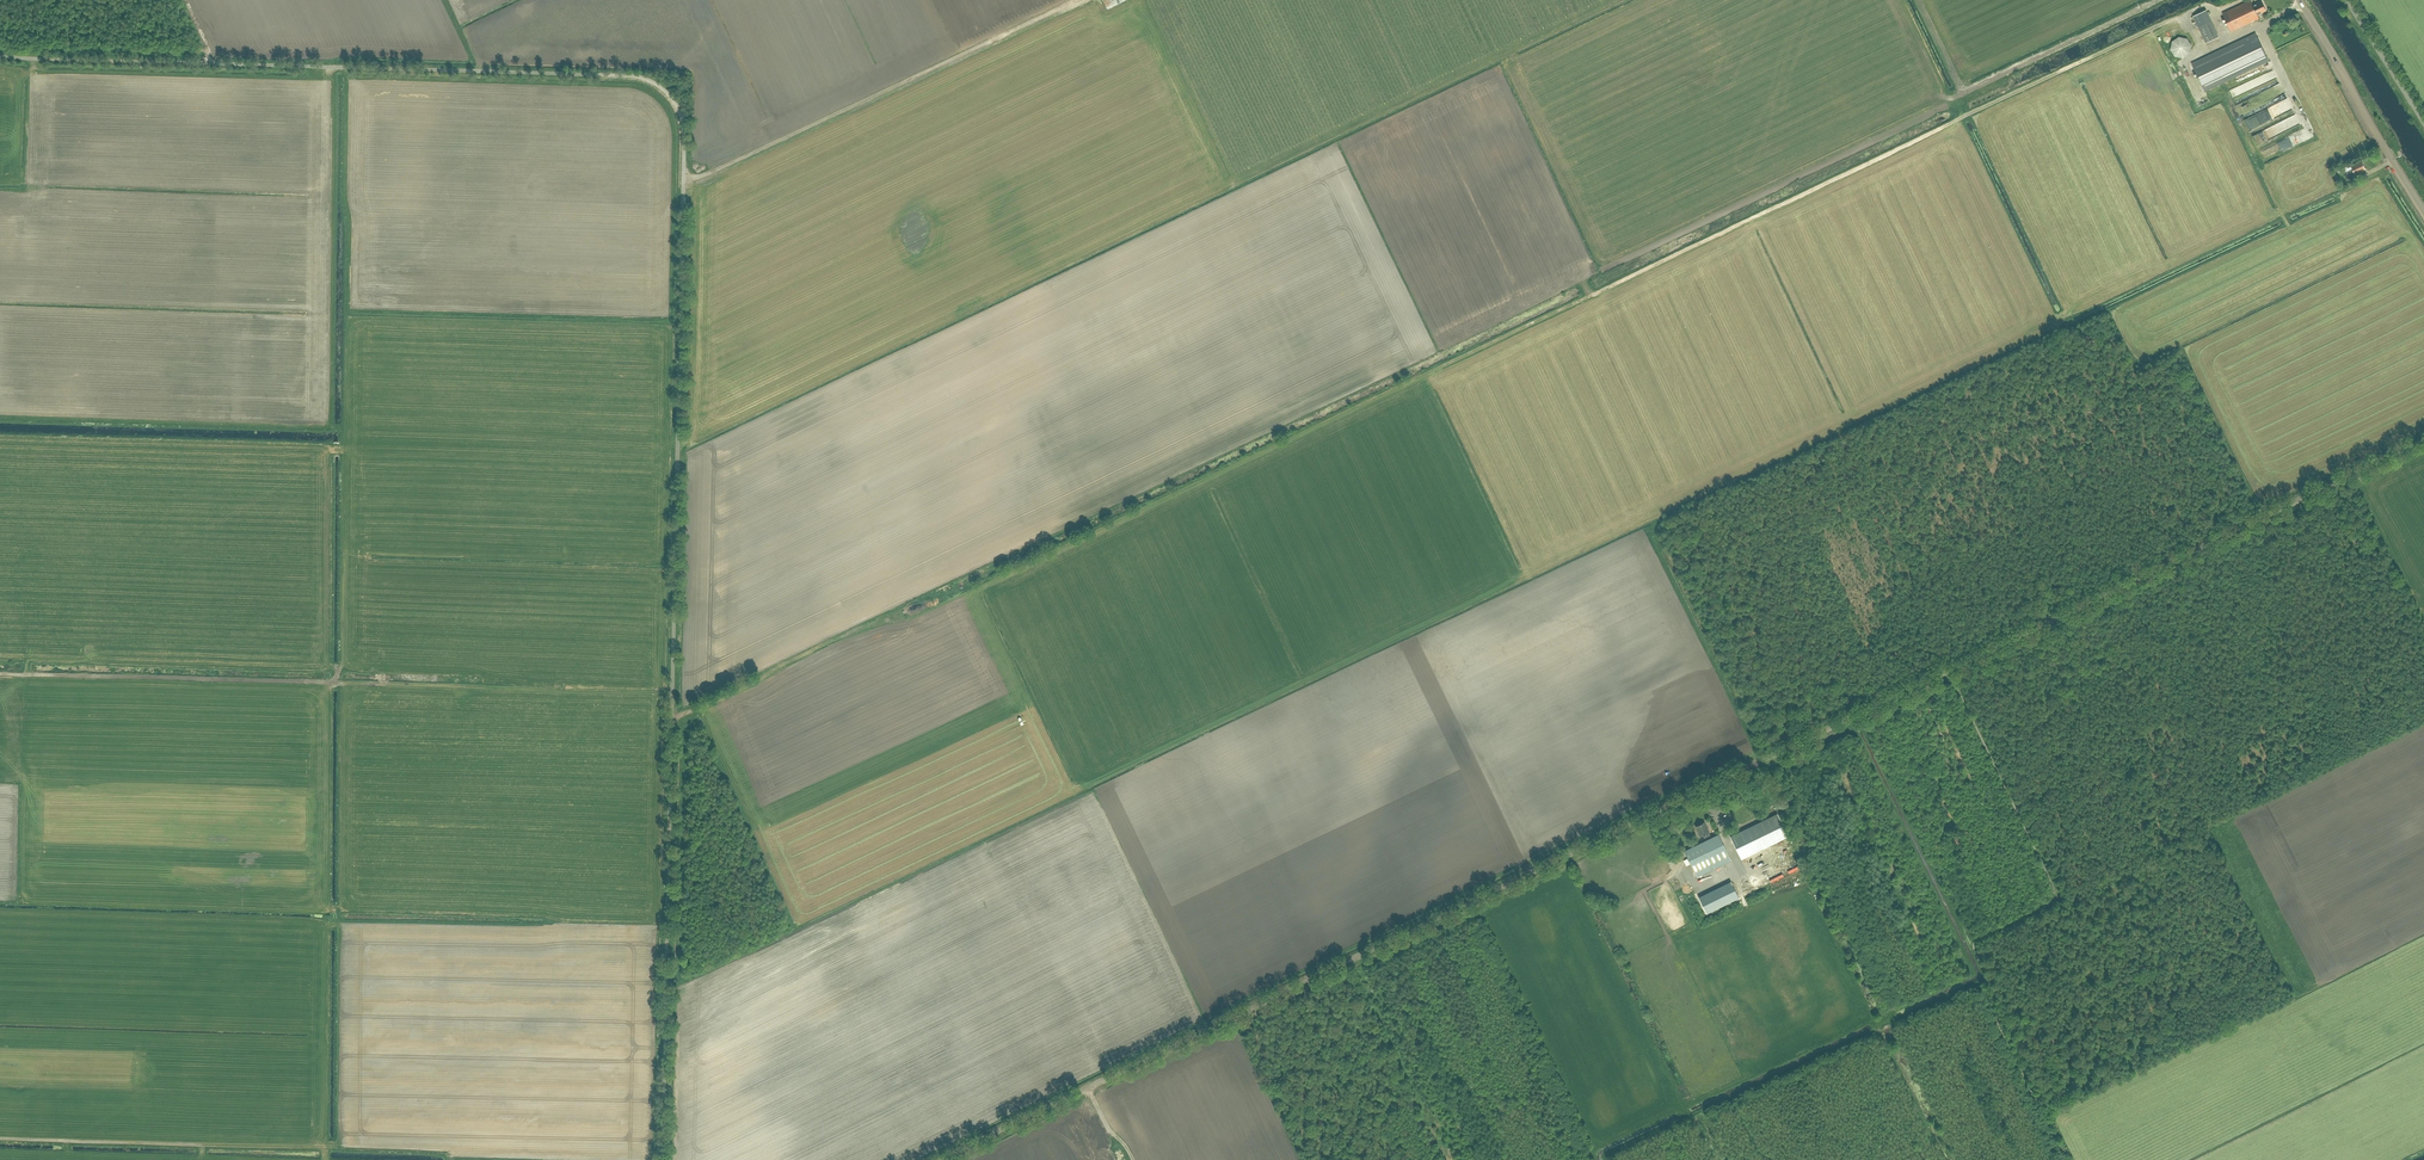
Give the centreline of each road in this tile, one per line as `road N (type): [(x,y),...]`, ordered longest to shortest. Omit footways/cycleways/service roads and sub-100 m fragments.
road 1 (unclassified): [(0,55),(637,76),(678,107),(684,135),(662,1159)]
road 2 (unclassified): [(937,1159),(2423,439)]
road 3 (track): [(2175,17),(1433,372)]
road 4 (track): [(1355,957),(1377,1000),(1421,1021),(1462,1080),(1559,1142),(1590,1151),(1680,1110),(1696,1113),(1727,1098)]
road 5 (track): [(0,1139),(432,1150),(449,1159)]
road 6 (track): [(683,184),(1075,0)]
road 7 (track): [(2158,0),(1952,98),(1963,119)]
road 8 (unclassified): [(2423,212),(2298,0)]
road 9 (unclassified): [(2423,121),(2347,0)]

